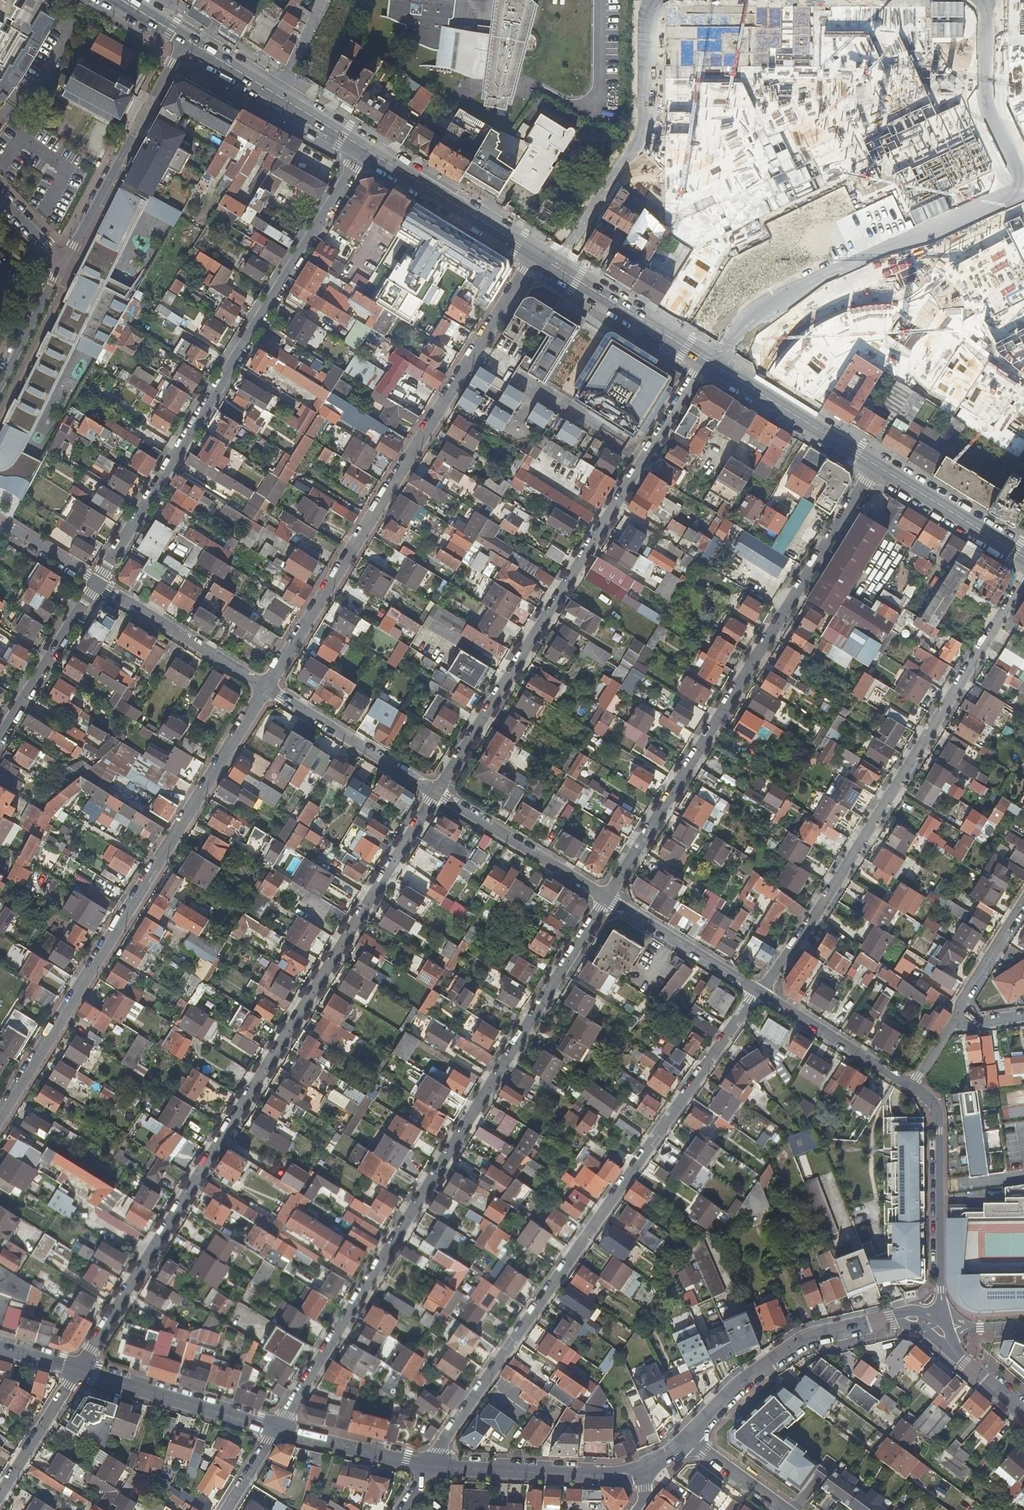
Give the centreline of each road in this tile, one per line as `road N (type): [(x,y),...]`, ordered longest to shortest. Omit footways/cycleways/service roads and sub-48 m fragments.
road 1 (residential): [(78,1371),(440,792)]
road 2 (residential): [(606,898),(275,1427)]
road 3 (residential): [(429,1466),(758,989)]
road 4 (residential): [(365,149),(97,583)]
road 5 (residential): [(606,898),(877,466)]
road 6 (residential): [(267,687),(0,1121)]
road 7 (residential): [(267,687),(534,254)]
road 8 (residential): [(705,360),(440,792)]
road 9 (residential): [(1023,579),(758,989)]
road 10 (residential): [(715,366),(760,310),(1023,187)]
road 11 (residential): [(655,0),(646,17),(641,123),(559,269)]
road 12 (tertiary): [(934,1327),(893,1322),(820,1334),(777,1357),(688,1443)]
road 13 (residential): [(64,261),(185,39)]
road 14 (residential): [(934,1327),(936,1111),(913,1086)]
road 15 (tertiary): [(645,1468),(592,1475),(429,1466)]
road 16 (primary): [(365,149),(185,39)]
road 17 (tertiary): [(275,1427),(78,1371)]
road 18 (residential): [(440,792),(267,687)]
road 19 (residential): [(267,687),(97,583)]
road 20 (primary): [(534,254),(365,149)]
road 21 (residential): [(606,898),(440,792)]
road 22 (primary): [(877,466),(715,366)]
road 23 (residential): [(1023,174),(986,105),(986,16),(977,0)]
road 24 (residential): [(97,583),(0,739)]
road 25 (residential): [(913,1086),(758,989)]
road 26 (residential): [(758,989),(606,898)]
road 27 (primary): [(705,360),(559,269)]
road 28 (primary): [(1023,556),(877,466)]
road 29 (tertiary): [(429,1466),(275,1427)]
road 30 (residential): [(78,1371),(0,1496)]
road 31 (residential): [(0,389),(64,261)]
road 32 (residential): [(1023,902),(953,1023)]
road 33 (tertiary): [(1023,1411),(934,1327)]
road 34 (residential): [(788,1509),(688,1443)]

